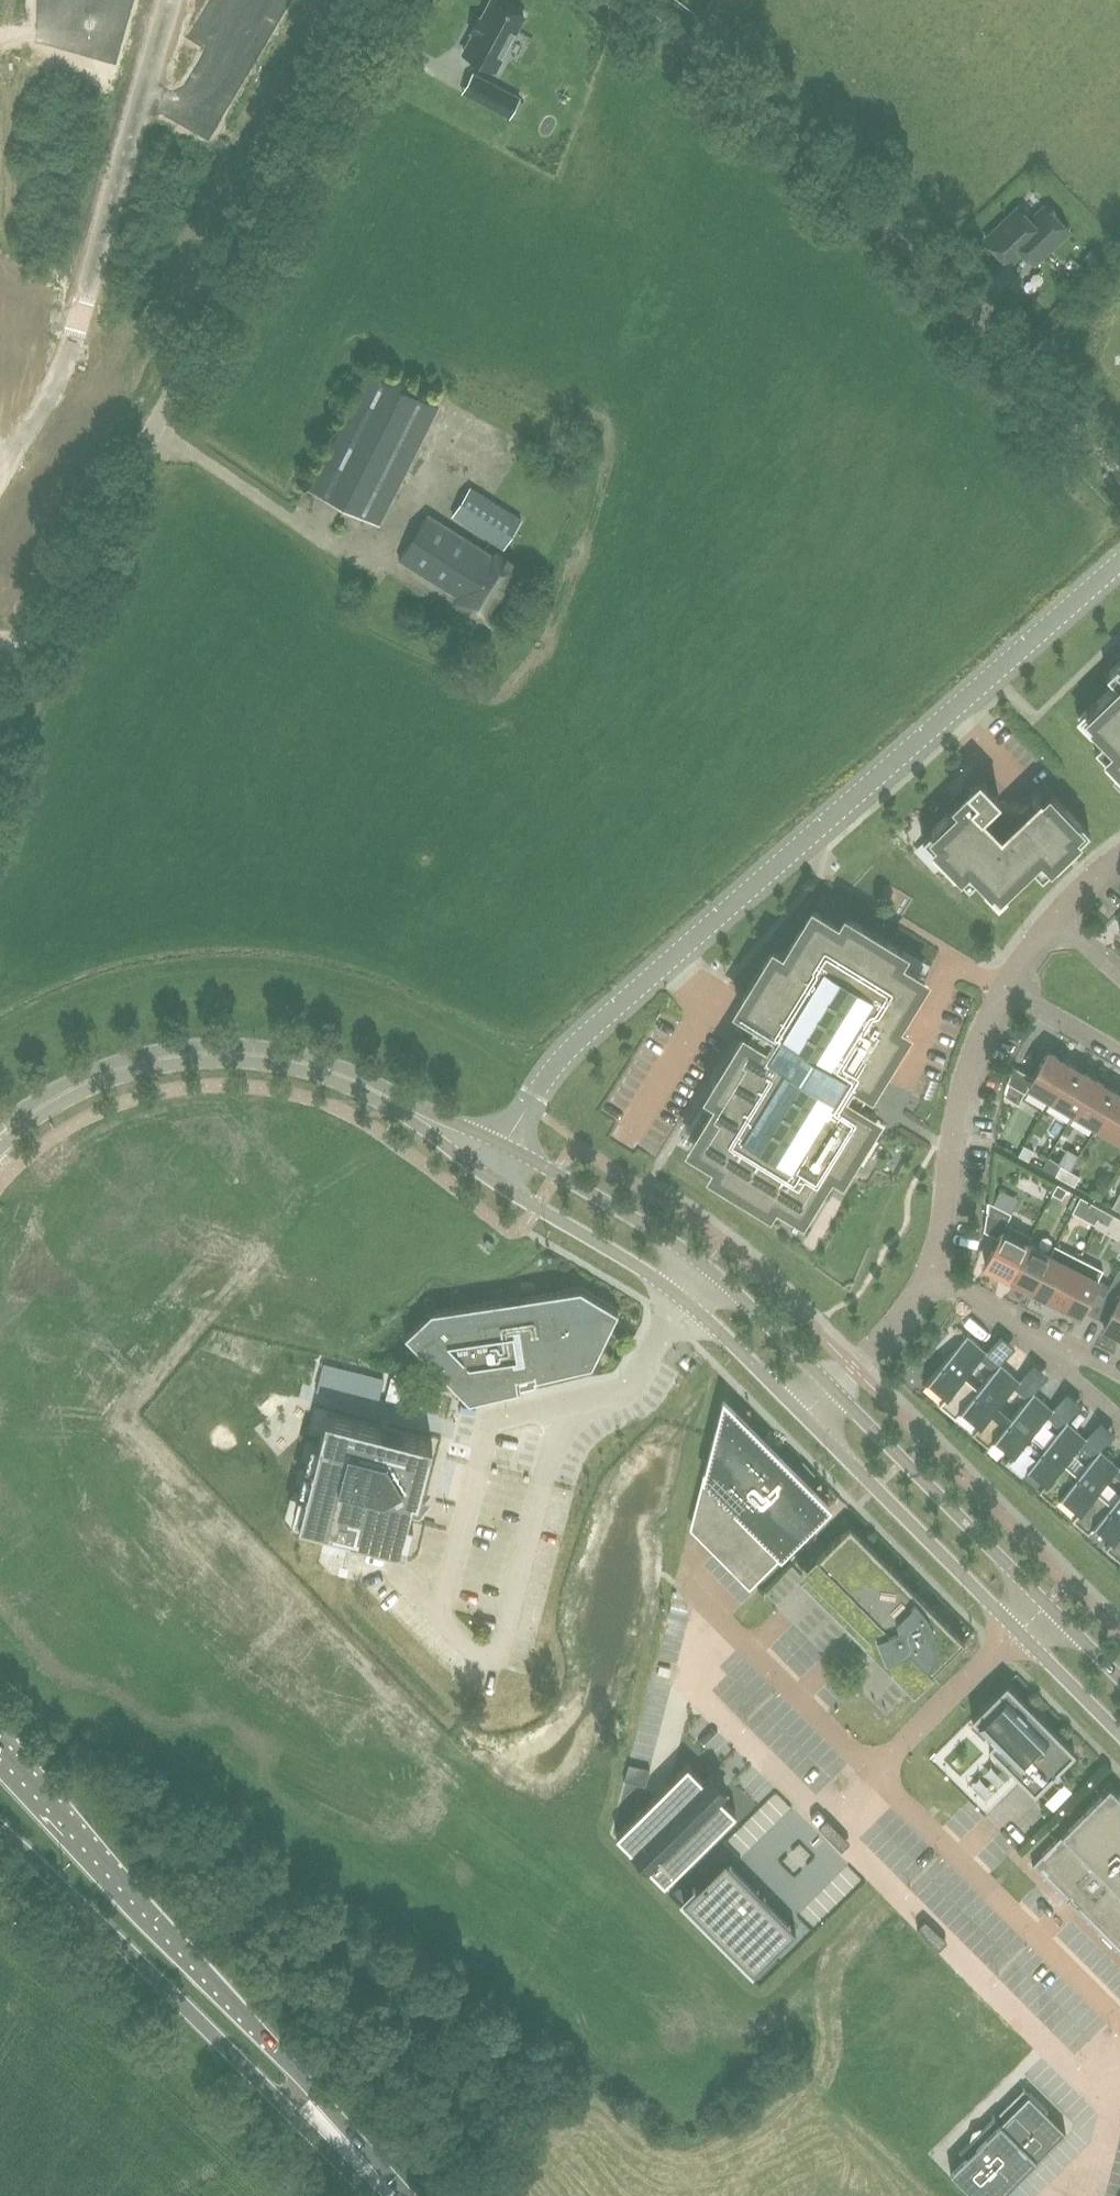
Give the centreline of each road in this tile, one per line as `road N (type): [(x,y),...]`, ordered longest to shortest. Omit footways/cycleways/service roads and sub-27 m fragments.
road 1 (unclassified): [(1119,562),(577,1040),(503,1144)]
road 2 (unclassified): [(0,641),(35,642),(53,623),(374,0)]
road 3 (residential): [(1119,481),(922,265),(692,37),(634,0)]
road 4 (primary): [(399,2195),(365,2148),(0,1751)]
road 5 (primary): [(0,1828),(375,2195)]
road 6 (residential): [(13,454),(66,357),(169,0)]
road 7 (tertiary): [(0,1138),(70,1089),(181,1054),(285,1058),(401,1105)]
road 8 (tertiary): [(471,1166),(686,1298),(806,1418)]
road 9 (tertiary): [(833,1389),(706,1266),(503,1144)]
road 10 (tertiary): [(1046,1605),(833,1389)]
road 11 (tertiary): [(806,1418),(1018,1631)]
road 12 (residential): [(931,1271),(964,1084),(1006,984)]
road 13 (residential): [(1119,1418),(986,1303)]
road 14 (residential): [(833,1389),(903,1315),(931,1271)]
road 15 (residential): [(986,1303),(1119,1374)]
road 16 (tertiary): [(1018,1631),(1119,1731)]
road 17 (residential): [(1006,984),(1119,1054)]

